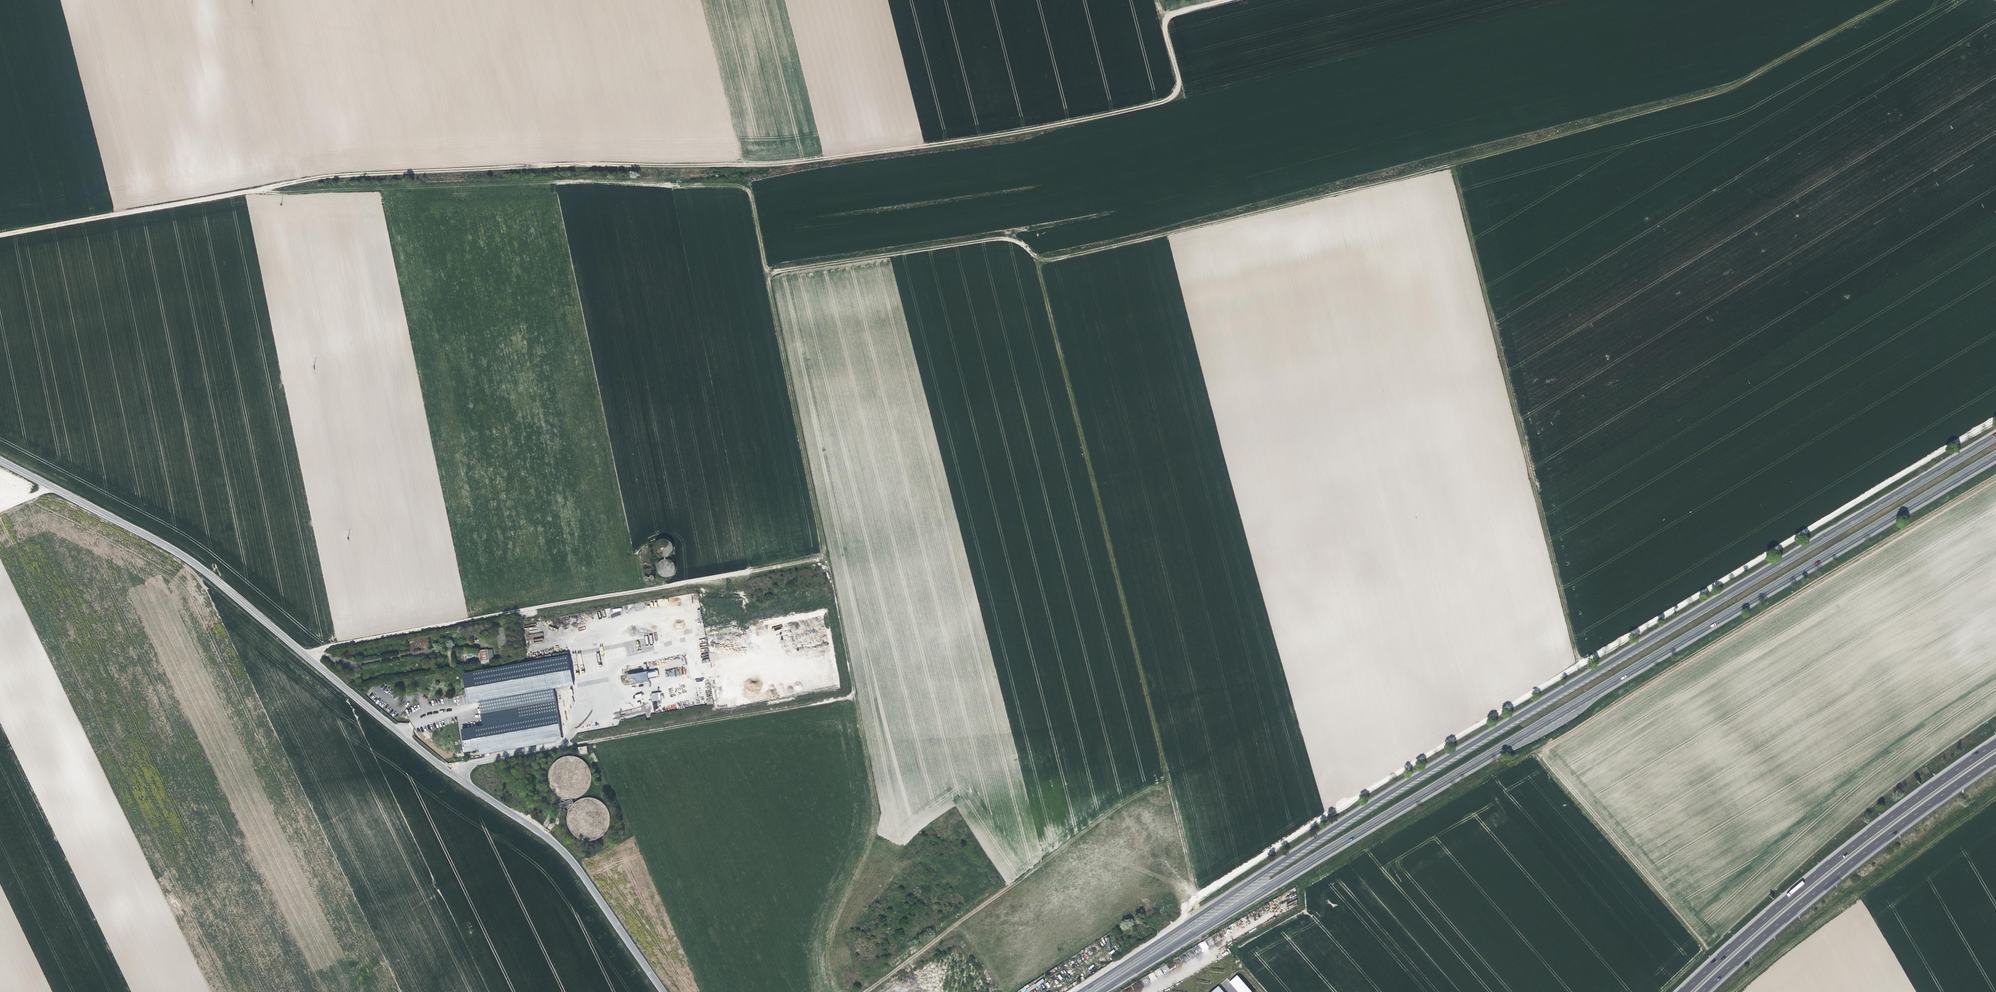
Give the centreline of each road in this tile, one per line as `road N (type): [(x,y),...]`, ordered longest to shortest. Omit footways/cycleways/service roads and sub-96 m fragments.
road 1 (track): [(825,557),(767,272),(1008,237),(1028,245),(1038,262),(1451,163),(1731,89),(1896,0)]
road 2 (track): [(0,235),(355,173),(781,164),(997,137),(1172,100),(1179,84),(1163,18),(1231,0)]
road 3 (primary): [(1995,437),(1498,727),(1082,991)]
road 4 (track): [(1166,771),(1200,893),(1995,418)]
road 5 (primary): [(1097,991),(1995,455)]
road 6 (track): [(301,652),(825,557),(876,806),(874,827),(827,928),(821,955),(829,991)]
road 7 (track): [(1038,262),(1166,771),(867,991)]
road 8 (track): [(767,272),(744,187),(591,181),(244,192)]
road 9 (unclassified): [(452,773),(189,559),(0,462)]
road 10 (track): [(1451,163),(1579,666)]
road 11 (motorway): [(1995,743),(1808,881),(1685,991)]
road 12 (motorway): [(1703,991),(1813,894),(1995,758)]
road 13 (unclassified): [(664,991),(570,860),(452,773)]
road 14 (track): [(854,695),(571,744)]
road 15 (unclassified): [(571,744),(452,773)]

